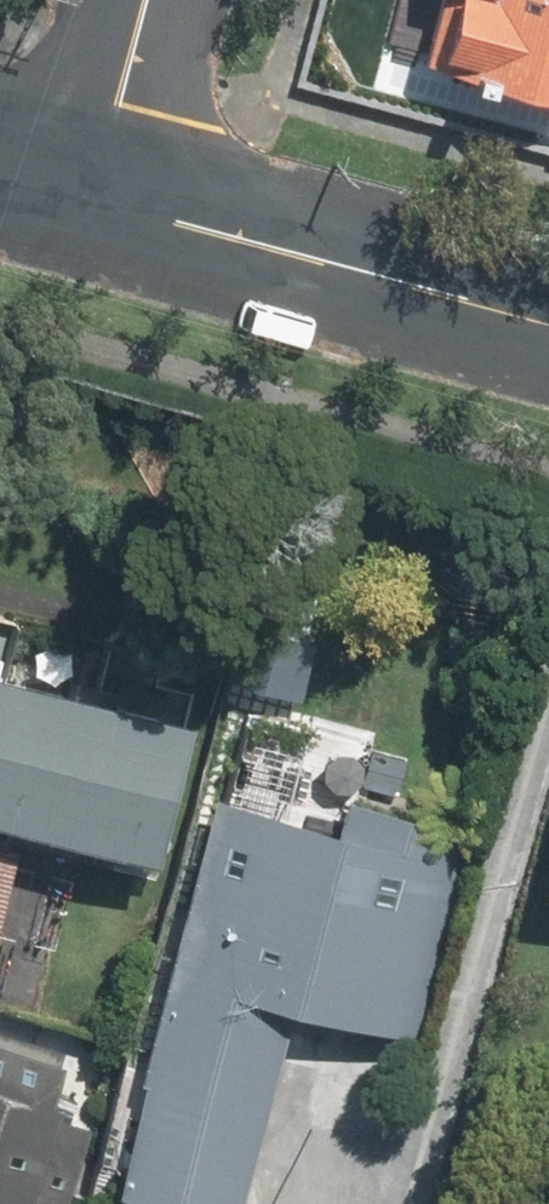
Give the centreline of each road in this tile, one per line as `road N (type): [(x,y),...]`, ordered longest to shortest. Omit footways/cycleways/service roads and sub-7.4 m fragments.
road 1 (residential): [(98,199),(548,320)]
road 2 (residential): [(98,199),(149,0)]

